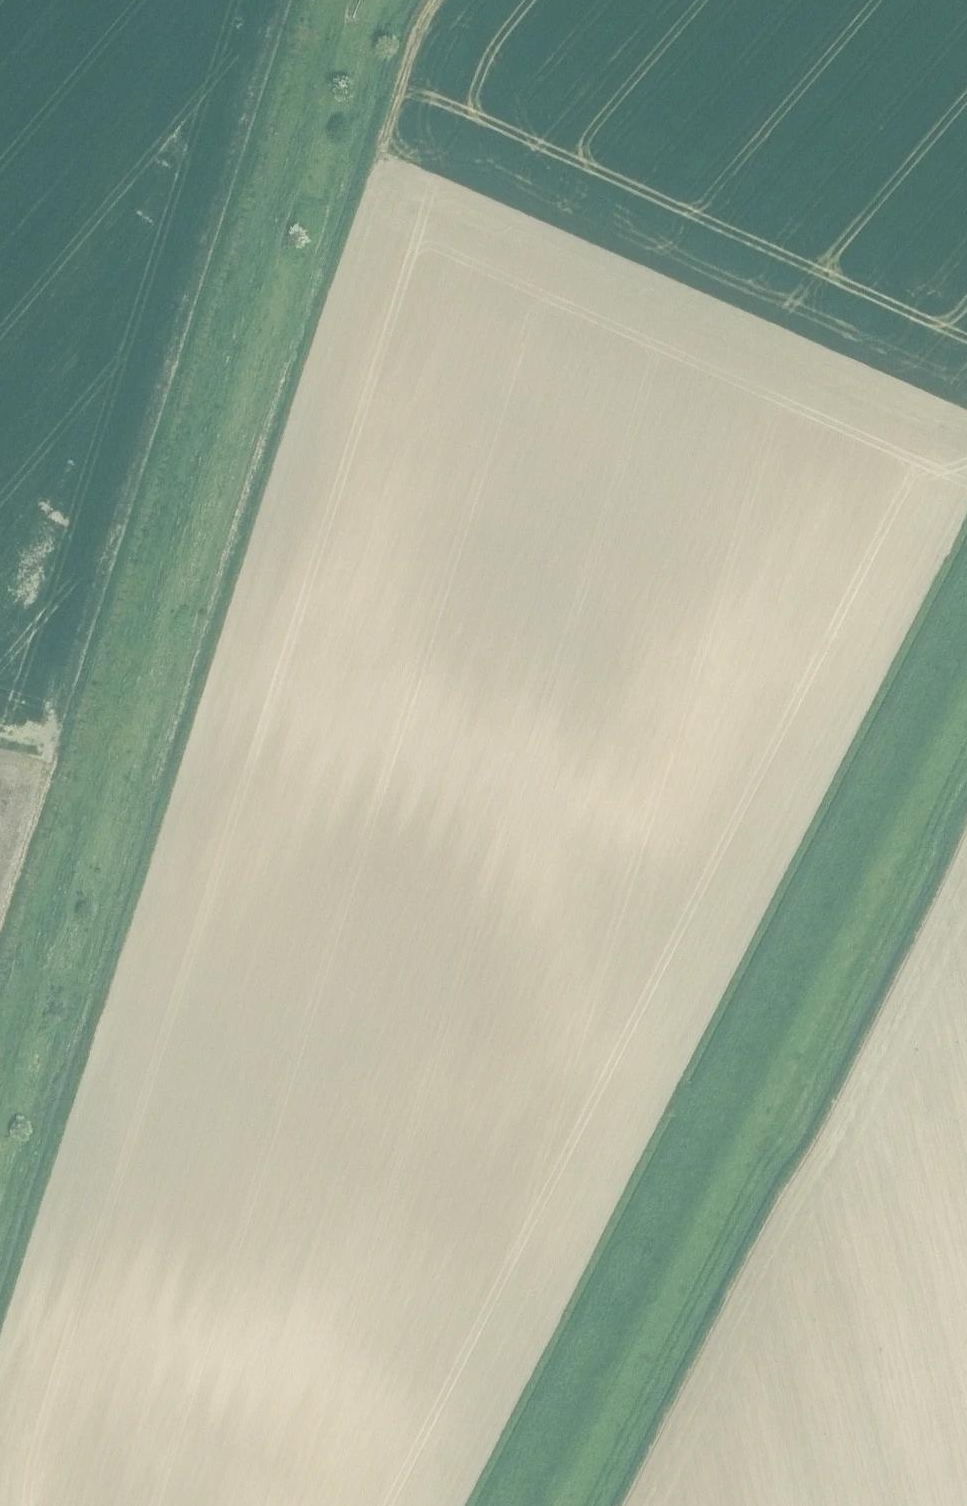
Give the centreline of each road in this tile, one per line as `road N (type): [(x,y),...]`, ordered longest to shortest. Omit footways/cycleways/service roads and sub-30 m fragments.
road 1 (track): [(0,1222),(326,188),(393,0)]

